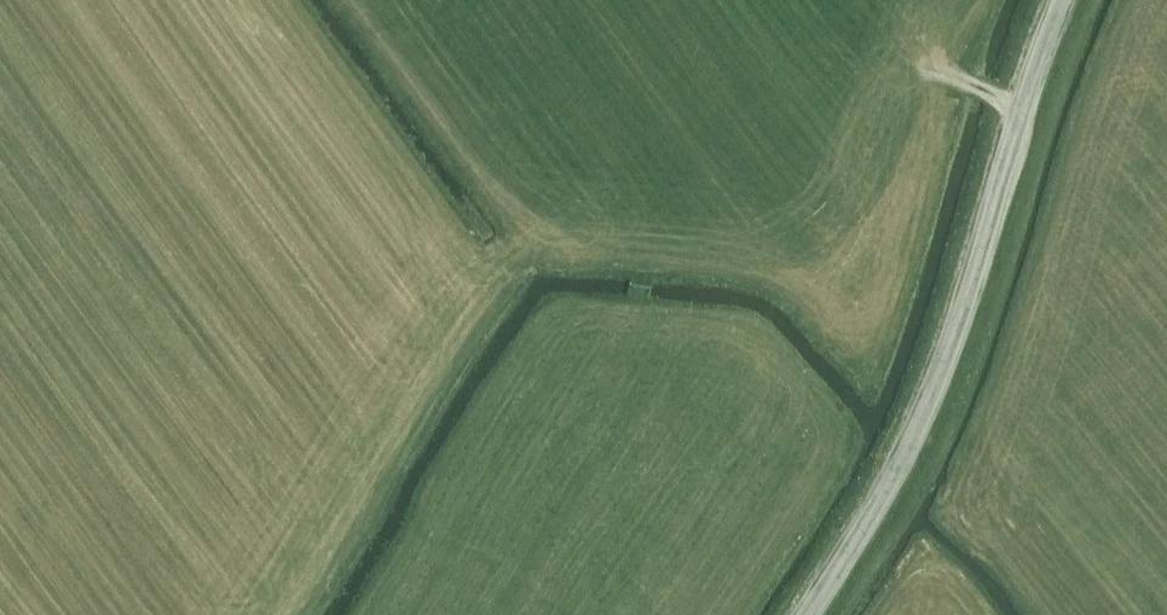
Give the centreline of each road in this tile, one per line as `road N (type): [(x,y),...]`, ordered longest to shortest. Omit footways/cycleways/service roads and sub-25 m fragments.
road 1 (tertiary): [(809,614),(930,406),(1062,0)]

